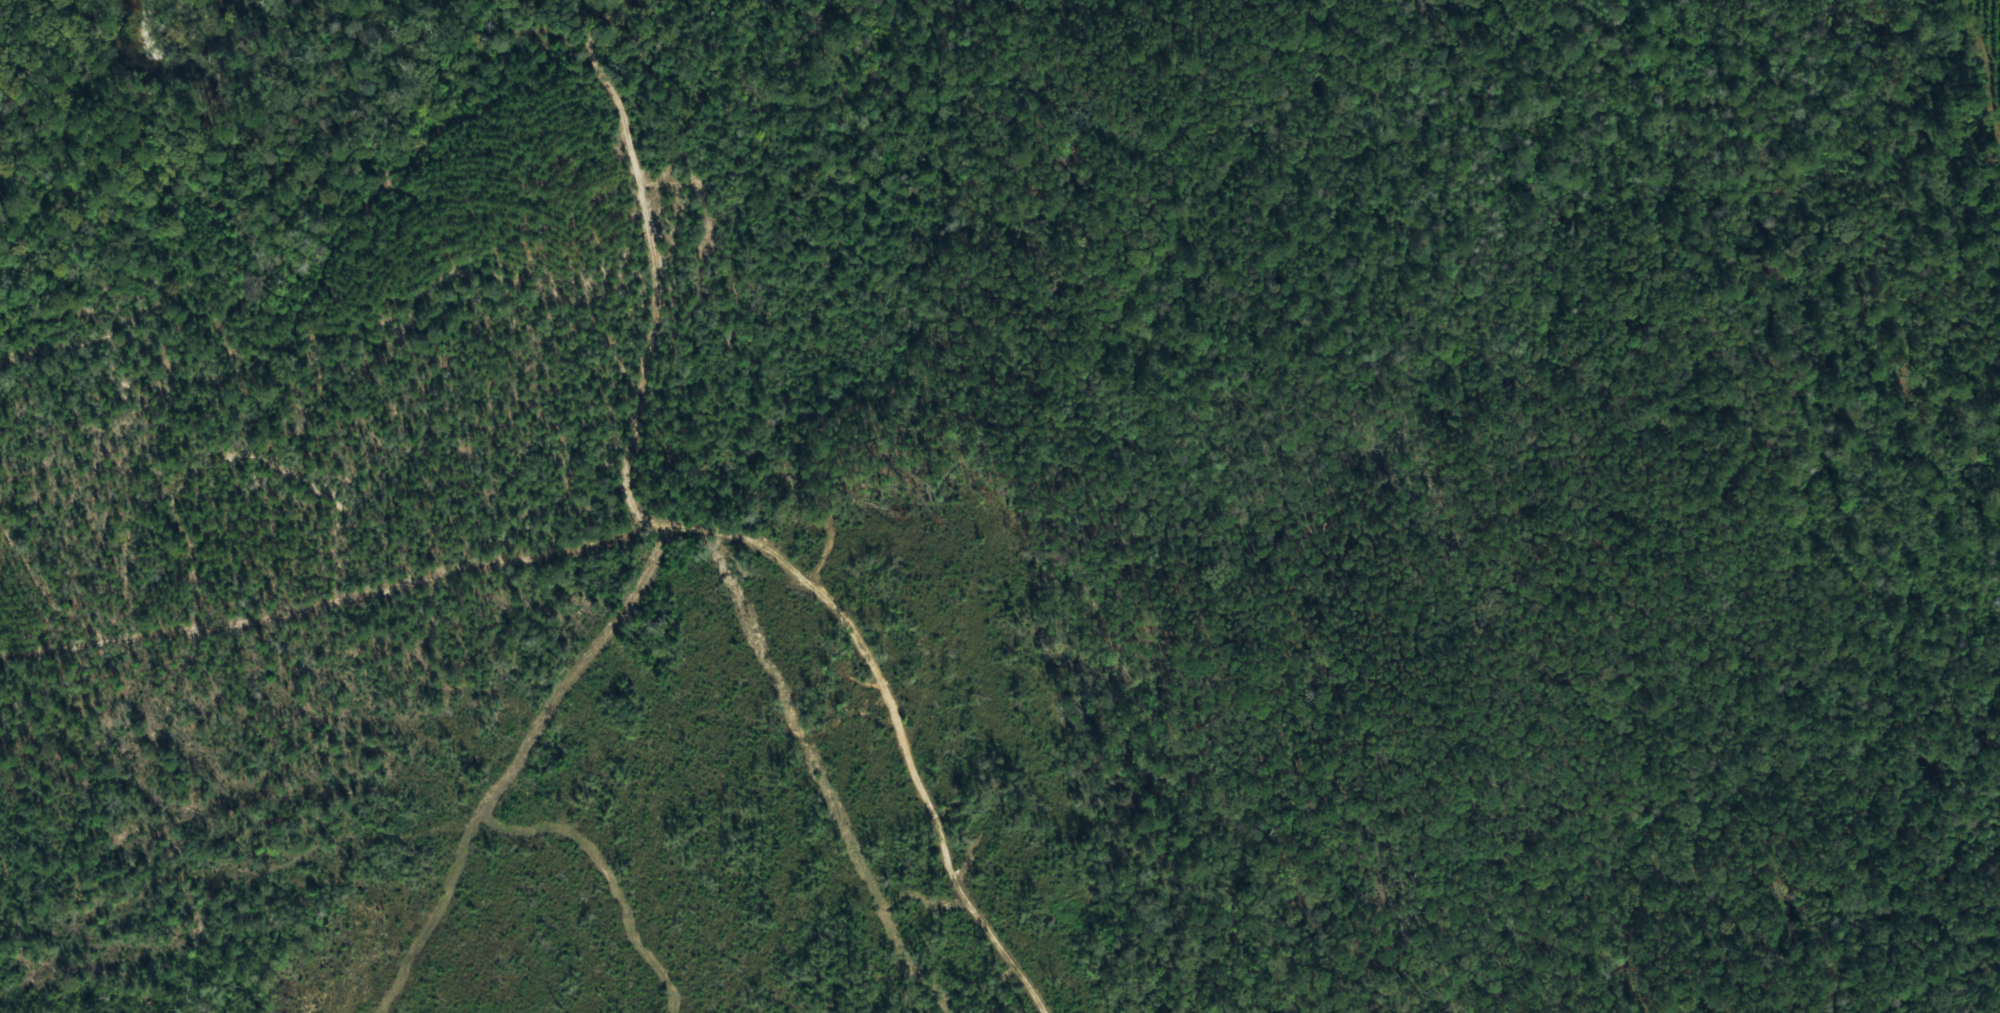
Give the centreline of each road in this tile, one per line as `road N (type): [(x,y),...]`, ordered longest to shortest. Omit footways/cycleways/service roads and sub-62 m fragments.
road 1 (residential): [(1035,1012),(960,897)]

